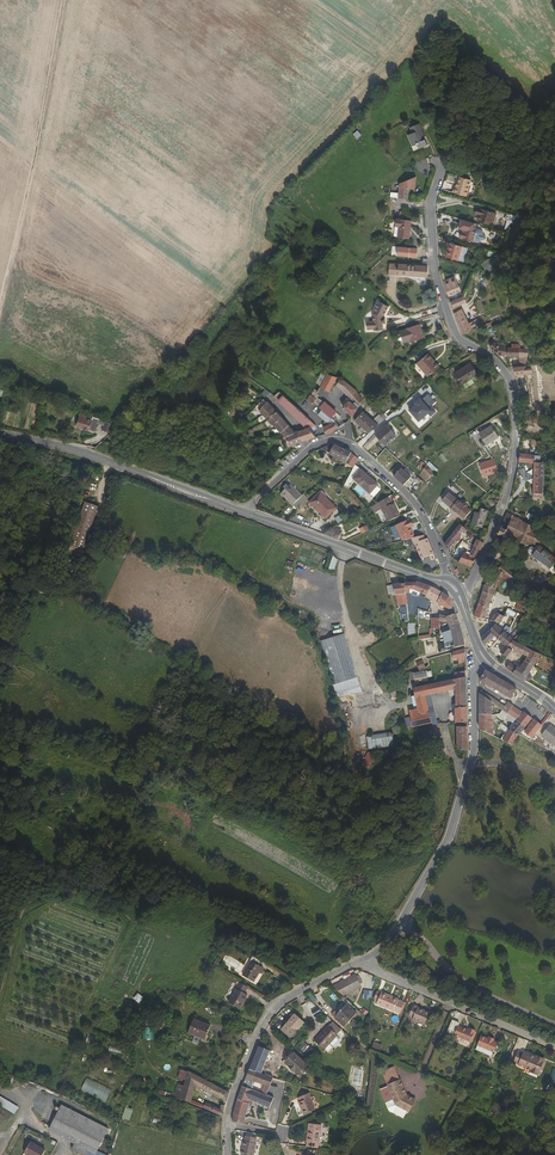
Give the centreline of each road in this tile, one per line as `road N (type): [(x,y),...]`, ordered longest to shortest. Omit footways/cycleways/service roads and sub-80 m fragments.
road 1 (residential): [(459,594),(510,488),(515,415),(506,375),(462,342),(445,308),(433,265),(430,202),(442,166)]
road 2 (unclassified): [(485,659),(474,680),(475,747),(455,824),(384,948),(359,960)]
road 3 (track): [(64,0),(0,300)]
road 4 (residential): [(448,582),(421,514),(341,440),(310,448),(246,513)]
road 5 (primary): [(0,434),(127,468),(246,513)]
road 6 (unclassified): [(359,960),(293,995),(267,1019),(226,1132)]
road 7 (residential): [(554,1048),(359,960)]
road 8 (primary): [(246,513),(448,582)]

